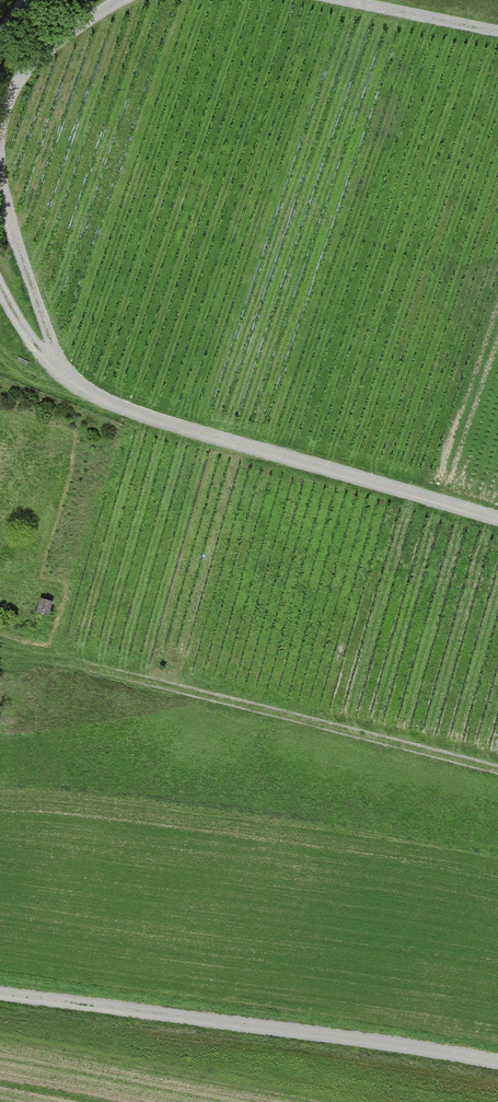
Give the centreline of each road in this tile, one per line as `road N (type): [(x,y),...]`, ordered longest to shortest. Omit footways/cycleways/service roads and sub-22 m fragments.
road 1 (track): [(0,992),(497,1057)]
road 2 (track): [(102,411),(57,358),(11,243),(4,125),(49,63),(140,0)]
road 3 (track): [(497,776),(51,665)]
road 4 (track): [(102,411),(497,524)]
road 5 (track): [(298,0),(497,39)]
road 6 (track): [(0,295),(42,372),(102,411)]

